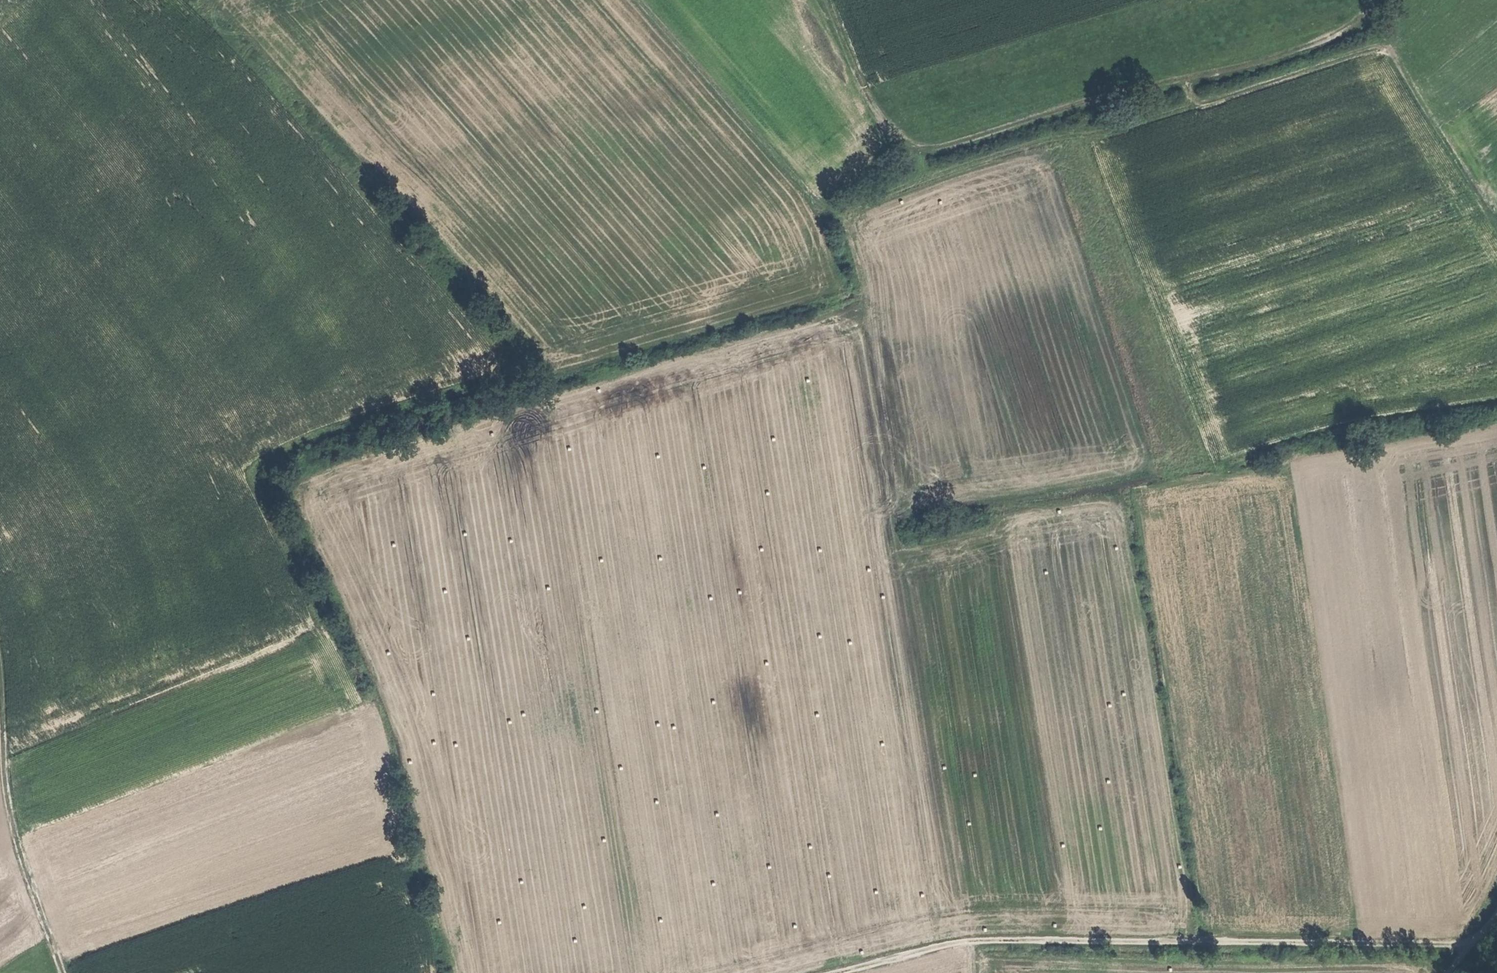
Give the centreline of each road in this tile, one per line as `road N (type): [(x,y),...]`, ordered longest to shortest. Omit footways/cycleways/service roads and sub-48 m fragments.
road 1 (track): [(645,0),(830,208),(1379,49)]
road 2 (track): [(843,972),(973,942),(1471,946)]
road 3 (track): [(0,617),(6,773),(69,972)]

